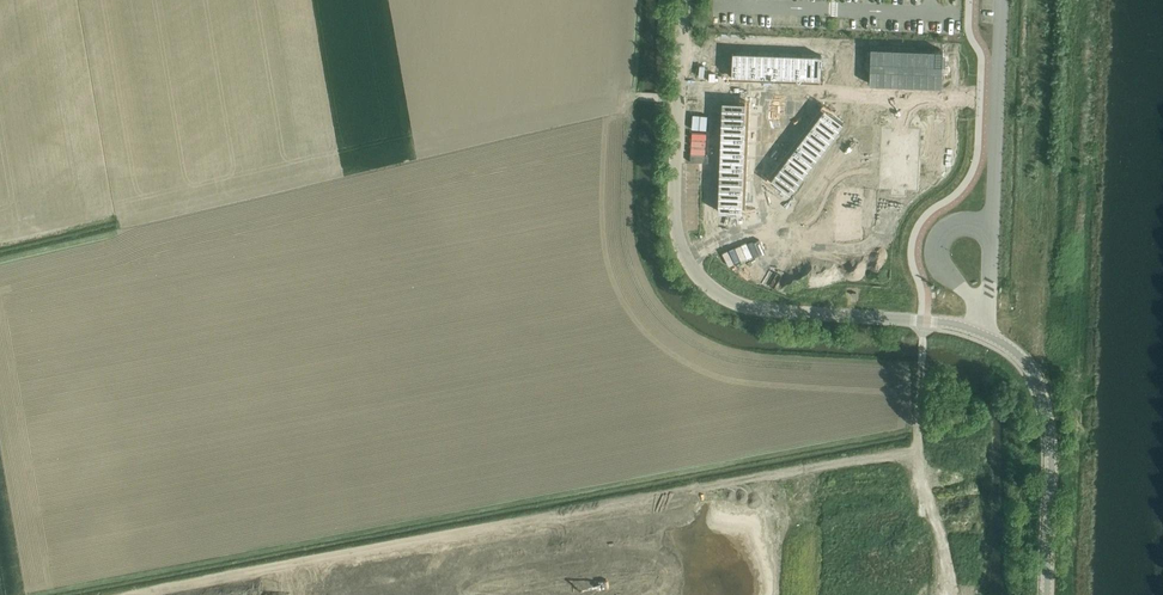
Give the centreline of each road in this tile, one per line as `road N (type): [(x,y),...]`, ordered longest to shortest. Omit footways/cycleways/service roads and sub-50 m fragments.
road 1 (unclassified): [(985,331),(770,308),(738,300),(710,279),(676,217),(684,0)]
road 2 (unclassified): [(1045,594),(1044,410),(1031,372),(985,331)]
road 3 (residential): [(990,230),(1003,0)]
road 4 (residential): [(748,0),(752,7),(930,15)]
road 5 (residential): [(990,230),(981,220),(955,219),(935,239),(934,255),(986,311)]
road 6 (track): [(913,452),(925,321)]

